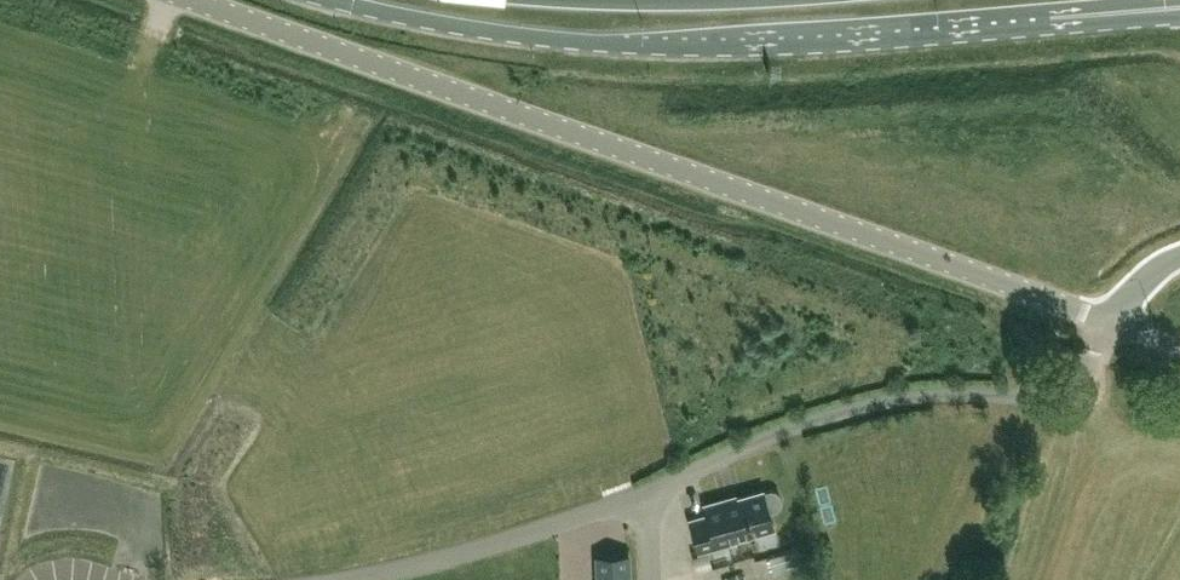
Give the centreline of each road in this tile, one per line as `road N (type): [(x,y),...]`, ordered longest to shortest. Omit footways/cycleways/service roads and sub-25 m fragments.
road 1 (unclassified): [(1106,322),(198,0)]
road 2 (primary): [(337,0),(455,25),(637,45),(1063,17)]
road 3 (unclassified): [(1106,322),(1073,393),(1059,400),(905,397),(784,431),(641,497)]
road 4 (unclassified): [(641,497),(350,579)]
road 5 (primary): [(738,0),(578,0)]

